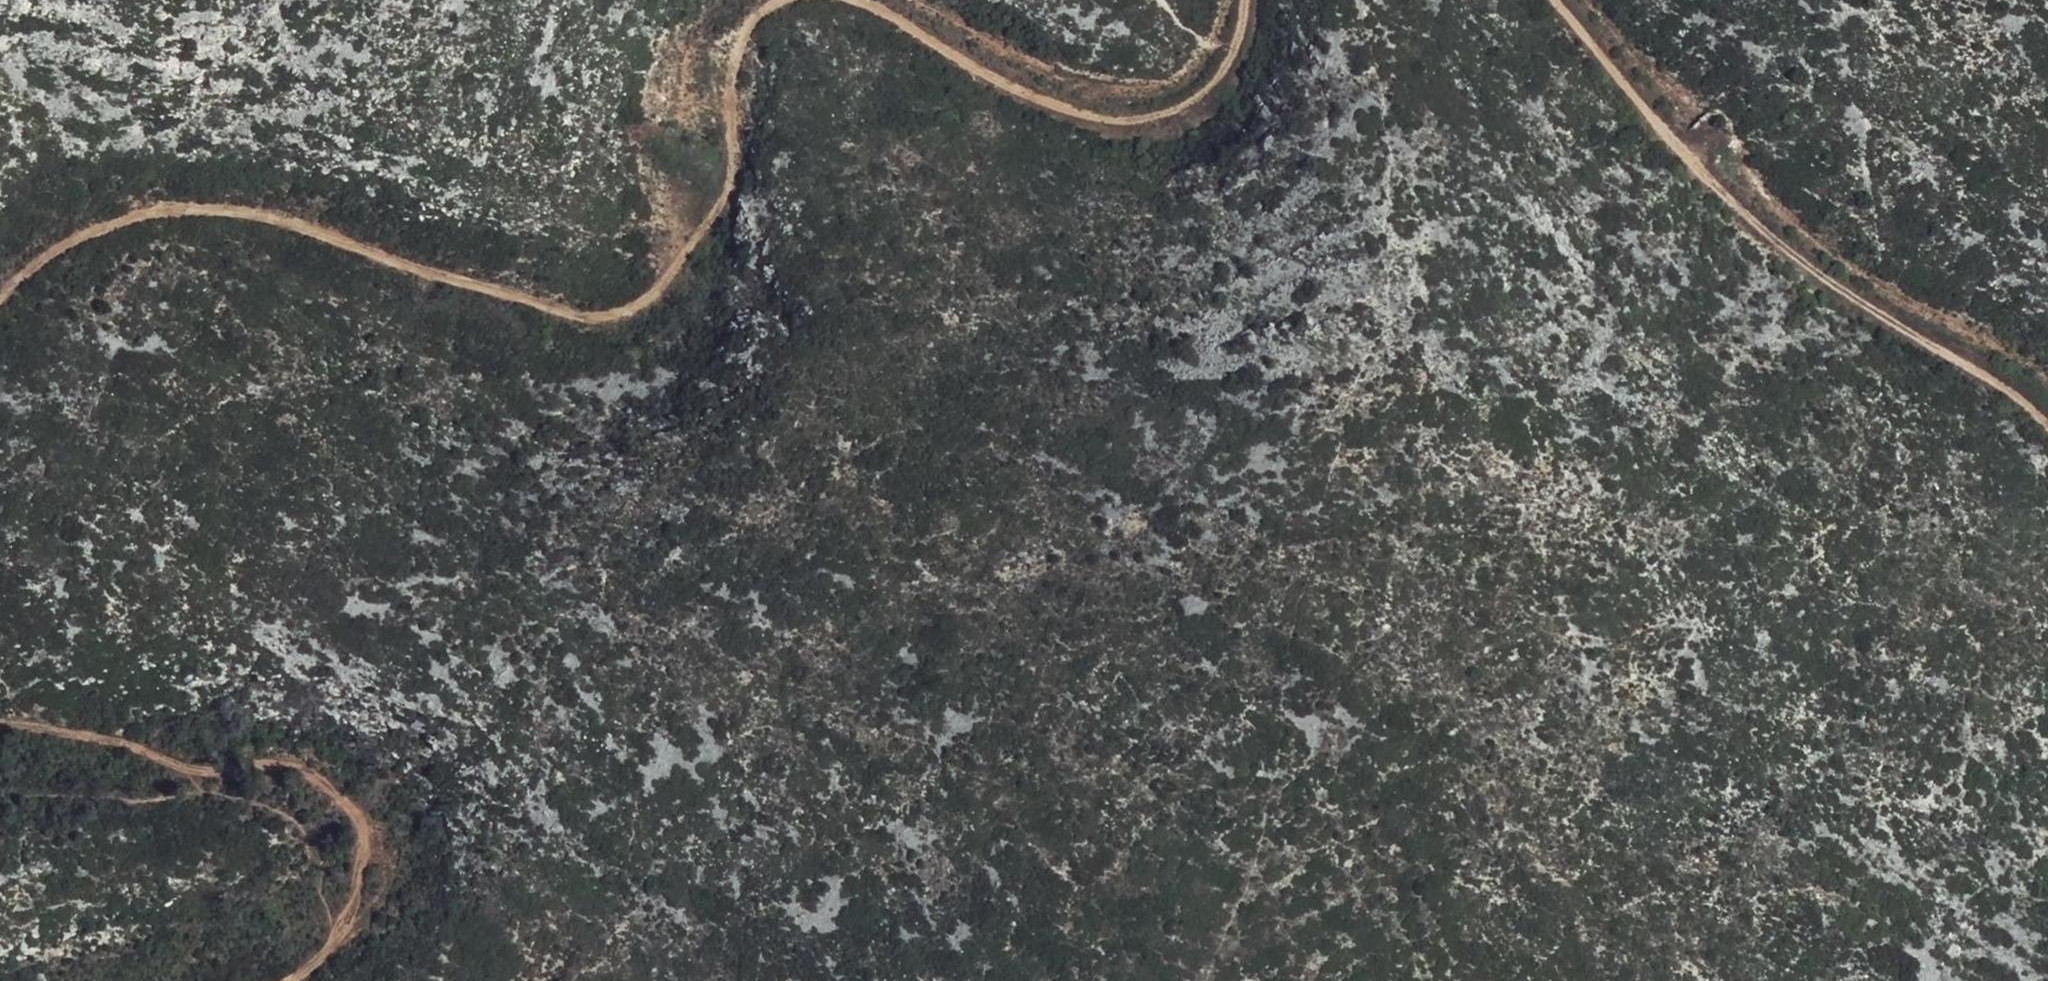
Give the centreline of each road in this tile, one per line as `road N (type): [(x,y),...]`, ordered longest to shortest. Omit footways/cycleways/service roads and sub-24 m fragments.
road 1 (track): [(788,0),(755,15),(702,65),(705,197),(670,273),(621,309),(520,299),(359,254),(238,205),(153,213),(67,242),(0,290)]
road 2 (track): [(2047,420),(2004,383),(1915,335),(1716,176),(1561,0)]
road 3 (track): [(0,722),(252,765),(303,780),(349,809),(363,862),(341,918),(306,974),(285,980)]
road 4 (track): [(1203,34),(1178,74),(1147,95),(1102,104),(1027,89),(952,57),(873,0)]

